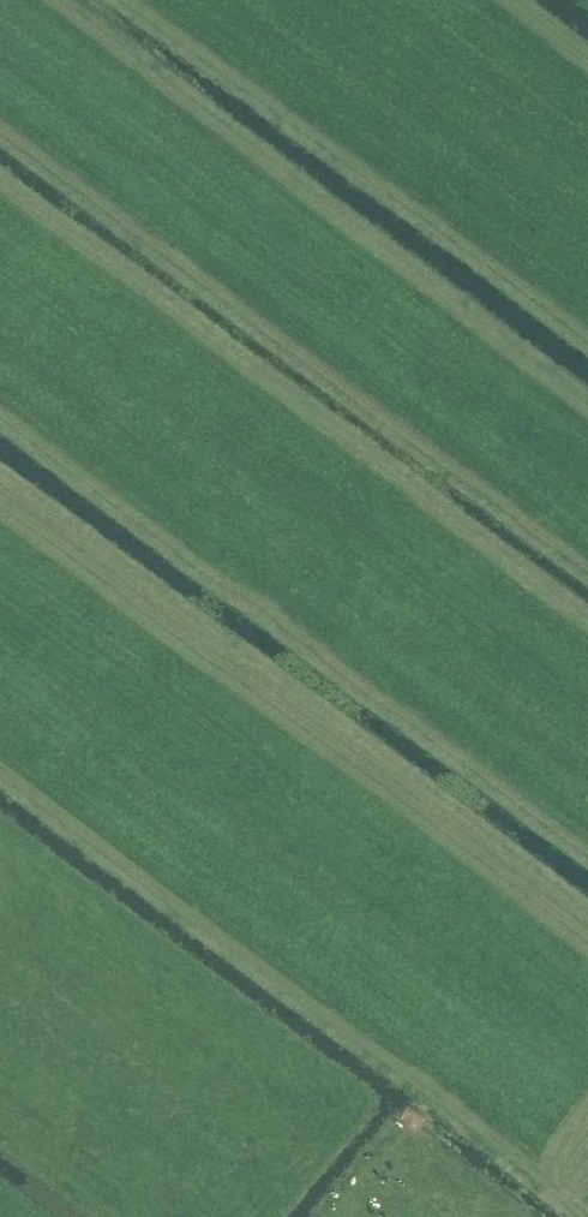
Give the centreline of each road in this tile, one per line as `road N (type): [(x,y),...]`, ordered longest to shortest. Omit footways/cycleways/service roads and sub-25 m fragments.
road 1 (track): [(445,1097),(0,760)]
road 2 (track): [(352,1216),(445,1097),(587,1206)]

